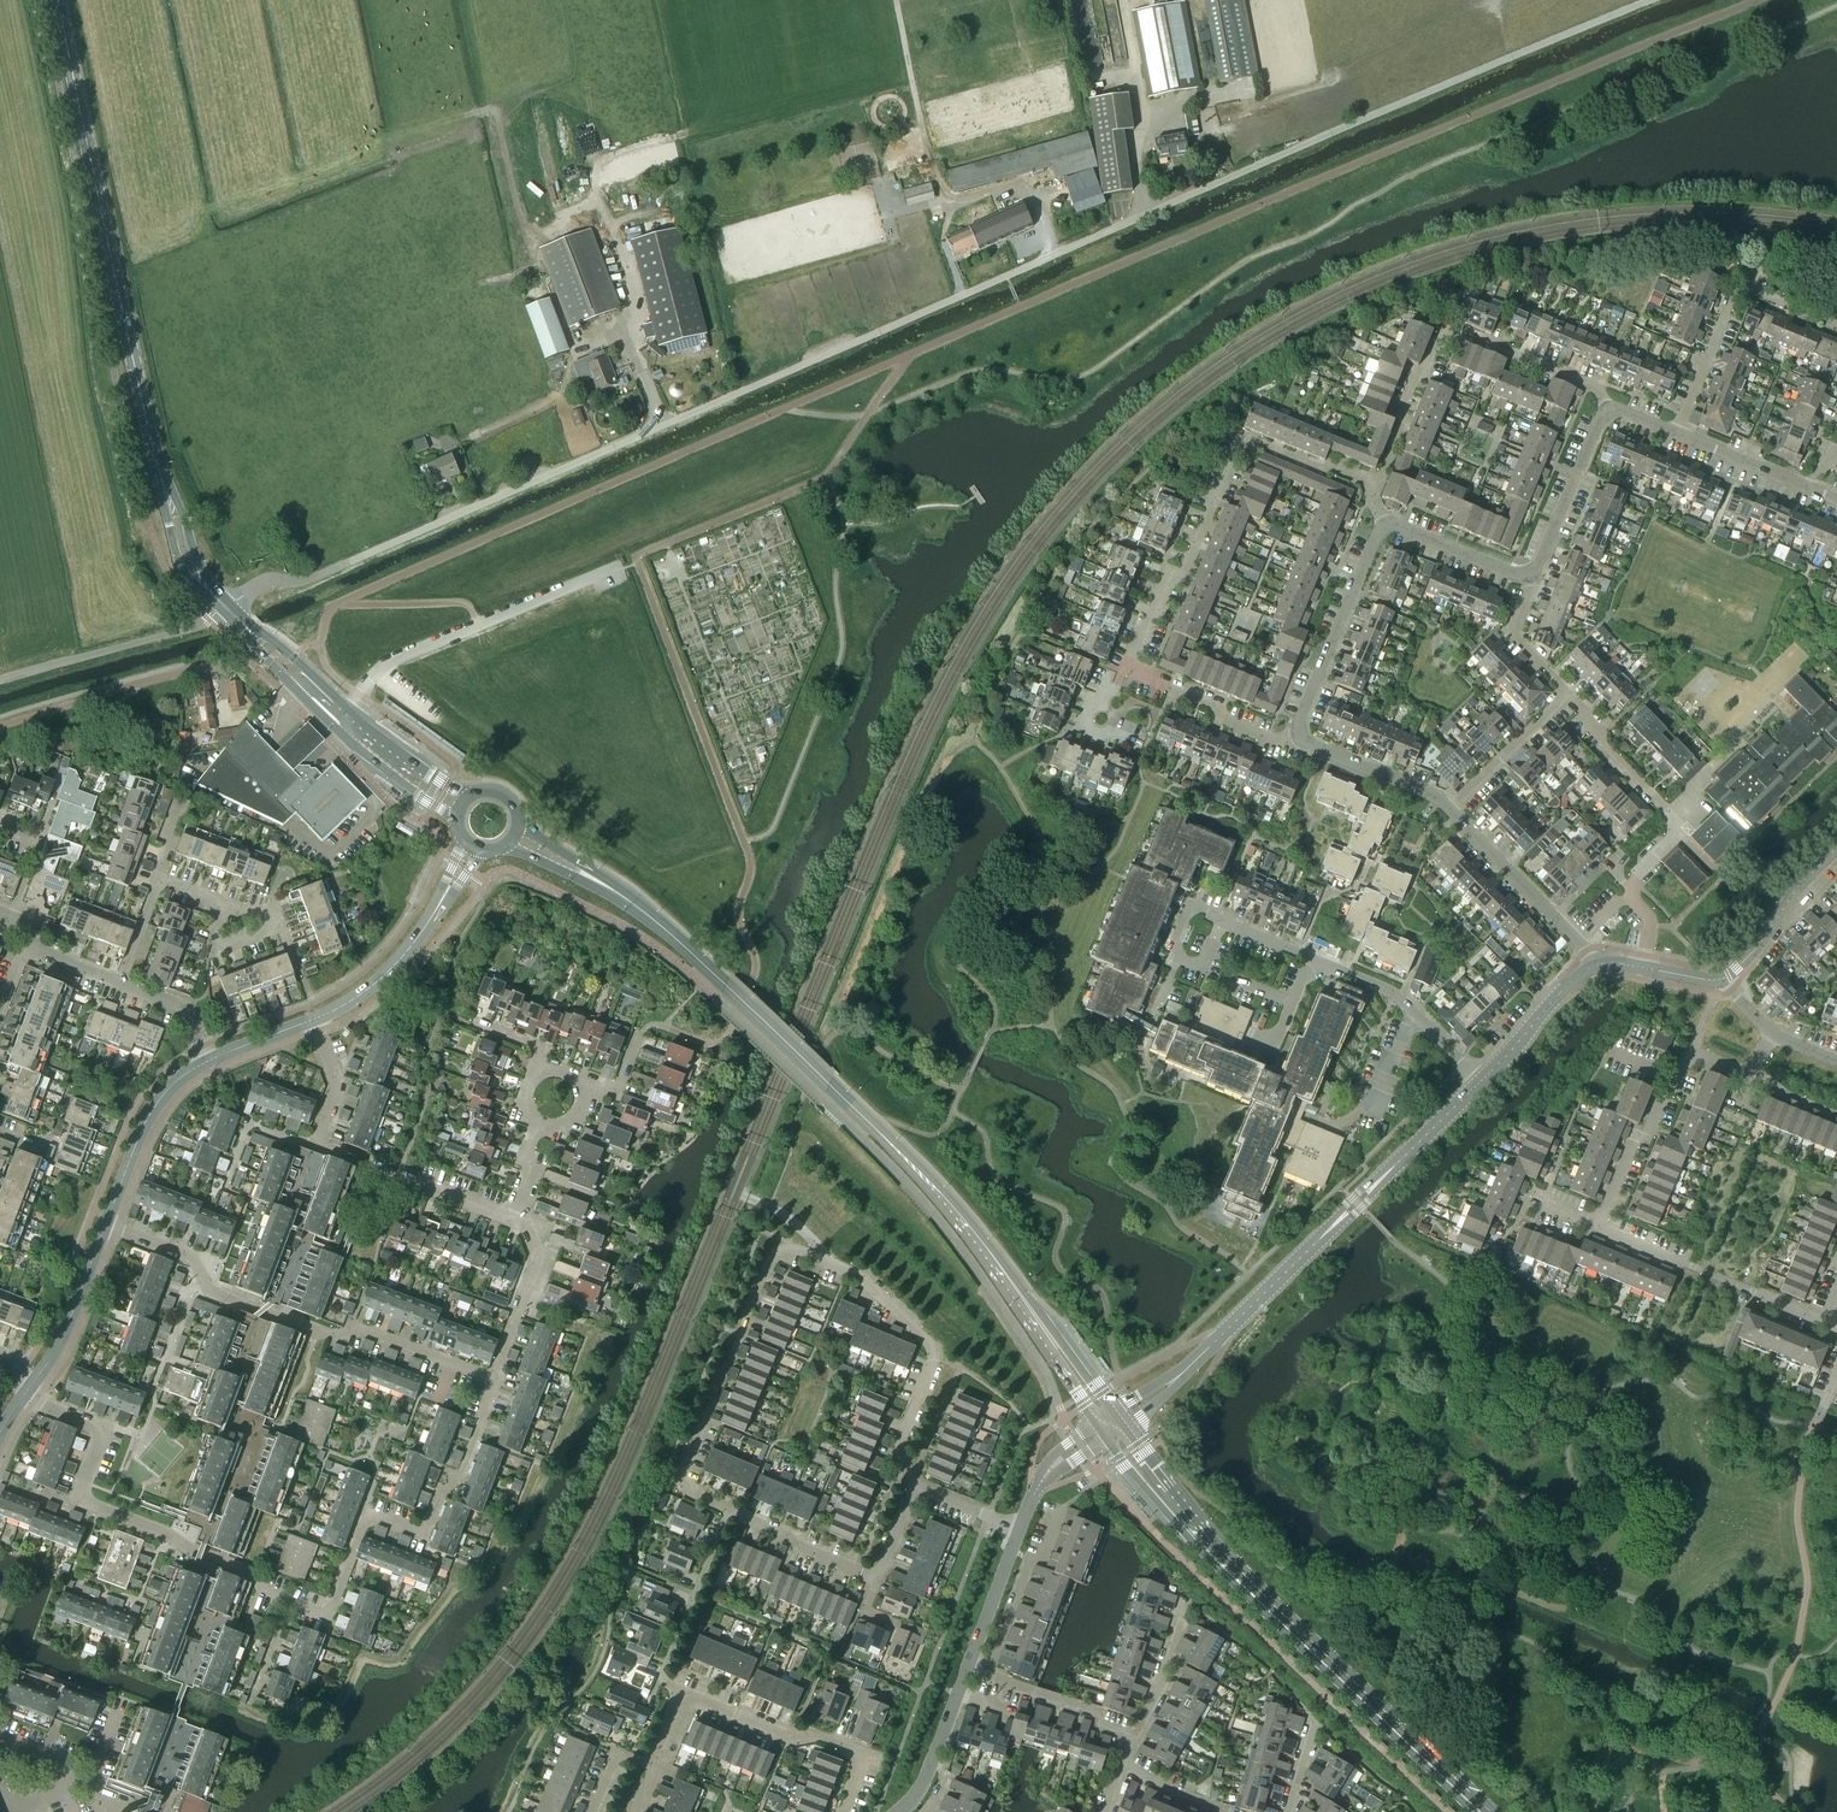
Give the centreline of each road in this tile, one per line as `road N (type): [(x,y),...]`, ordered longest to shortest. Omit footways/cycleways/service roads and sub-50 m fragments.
road 1 (unclassified): [(227,607),(266,583),(300,582),(1655,0)]
road 2 (primary): [(1061,1354),(956,1212),(657,920),(612,890)]
road 3 (residential): [(729,1510),(676,1487),(781,1246),(865,1281),(937,1360)]
road 4 (primary): [(161,480),(58,0)]
road 5 (residential): [(1174,1381),(1483,1081)]
road 6 (residential): [(1127,670),(1161,595),(1179,589),(1239,437),(1376,489)]
road 7 (residential): [(290,1601),(330,1616),(369,1514),(426,1535),(447,1480),(462,1474),(495,1382)]
road 8 (primary): [(1479,1811),(1215,1559)]
road 9 (residential): [(1376,489),(1448,326),(1596,387),(1607,409)]
road 10 (residential): [(30,1387),(35,1400),(102,1427),(76,1499),(251,1572)]
road 11 (residential): [(515,1219),(317,1142),(341,1085),(310,1021)]
road 12 (residential): [(1641,969),(1649,927),(1634,882),(1678,827),(1569,699)]
road 13 (unclassified): [(341,713),(395,660),(622,570)]
road 14 (residential): [(1836,1324),(1597,1227)]
road 15 (residential): [(1597,1227),(1635,1140),(1690,1056),(1747,1078)]
road 16 (residential): [(325,1334),(211,1292),(189,1256),(106,1225)]
road 17 (residential): [(843,1811),(862,1763),(685,1696)]
road 18 (residential): [(1299,736),(1382,526)]
road 19 (unclassified): [(208,620),(0,681)]
road 20 (residential): [(685,1696),(659,1679),(729,1510)]
road 21 (residential): [(1595,967),(1450,810)]
road 22 (tertiary): [(106,1225),(160,1099),(207,1062)]
road 23 (residential): [(1536,586),(1607,409)]
road 24 (residential): [(987,1677),(1028,1557),(1044,1552),(1058,1509)]
road 25 (residential): [(1299,736),(1277,741),(1127,670)]
road 26 (residential): [(495,1382),(352,1328),(325,1334)]
road 27 (tertiary): [(30,1387),(60,1344),(106,1225)]
road 28 (tertiary): [(310,1021),(386,974),(437,908)]
road 29 (residential): [(1726,981),(1836,852)]
road 30 (residential): [(1450,810),(1299,736)]
road 31 (residential): [(1536,586),(1382,526)]
road 32 (residential): [(1674,435),(1738,285)]
road 33 (residential): [(1450,810),(1569,699)]
road 34 (residential): [(876,1579),(729,1510)]
road 35 (residential): [(1140,1730),(987,1677)]
road 36 (primary): [(1107,1439),(1215,1559)]
road 37 (primary): [(1215,1559),(1124,1427)]
road 38 (residential): [(1483,1081),(1595,967)]
road 39 (residential): [(903,1811),(932,1766),(967,1669)]
road 40 (residential): [(967,1669),(1020,1530)]
road 41 (residential): [(1810,492),(1674,435)]
road 42 (residential): [(937,1360),(898,1461),(917,1488)]
road 43 (unclassified): [(1140,1730),(1189,1598)]
road 44 (residential): [(1139,749),(1082,727),(1094,698),(1110,696),(1127,670)]
road 45 (residential): [(1569,699),(1515,639),(1536,586)]
road 46 (primary): [(161,480),(180,565),(213,595)]
road 47 (residential): [(207,1062),(186,1007),(119,983)]
road 48 (primary): [(213,595),(161,480)]
road 49 (residential): [(0,831),(38,839),(11,915)]

